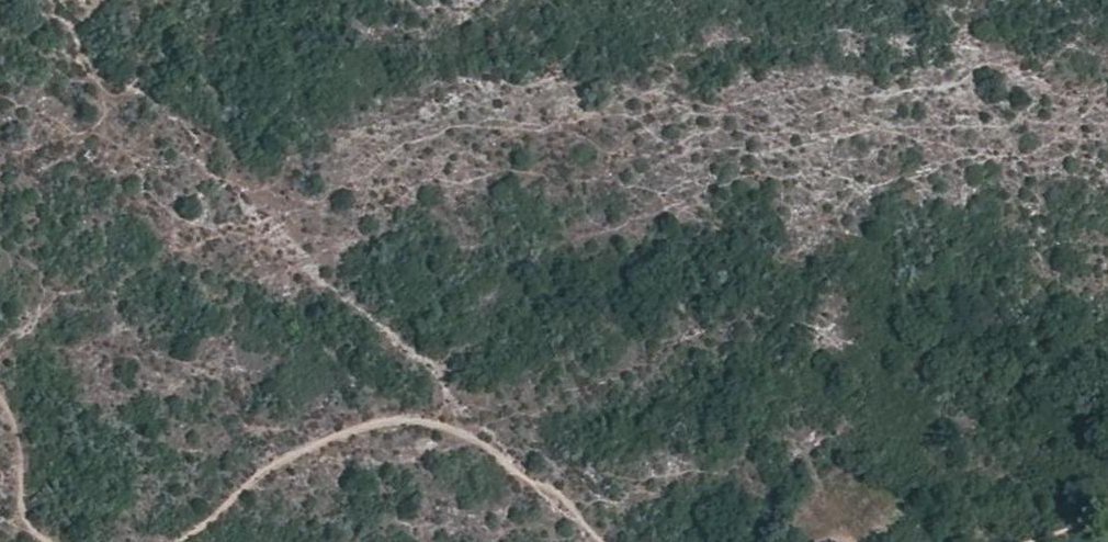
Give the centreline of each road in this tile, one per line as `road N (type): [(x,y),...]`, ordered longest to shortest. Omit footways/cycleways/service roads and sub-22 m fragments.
road 1 (track): [(178,541),(290,457),(355,428),(406,419),(481,443),(591,541)]
road 2 (track): [(0,402),(17,438),(19,508),(49,541)]

